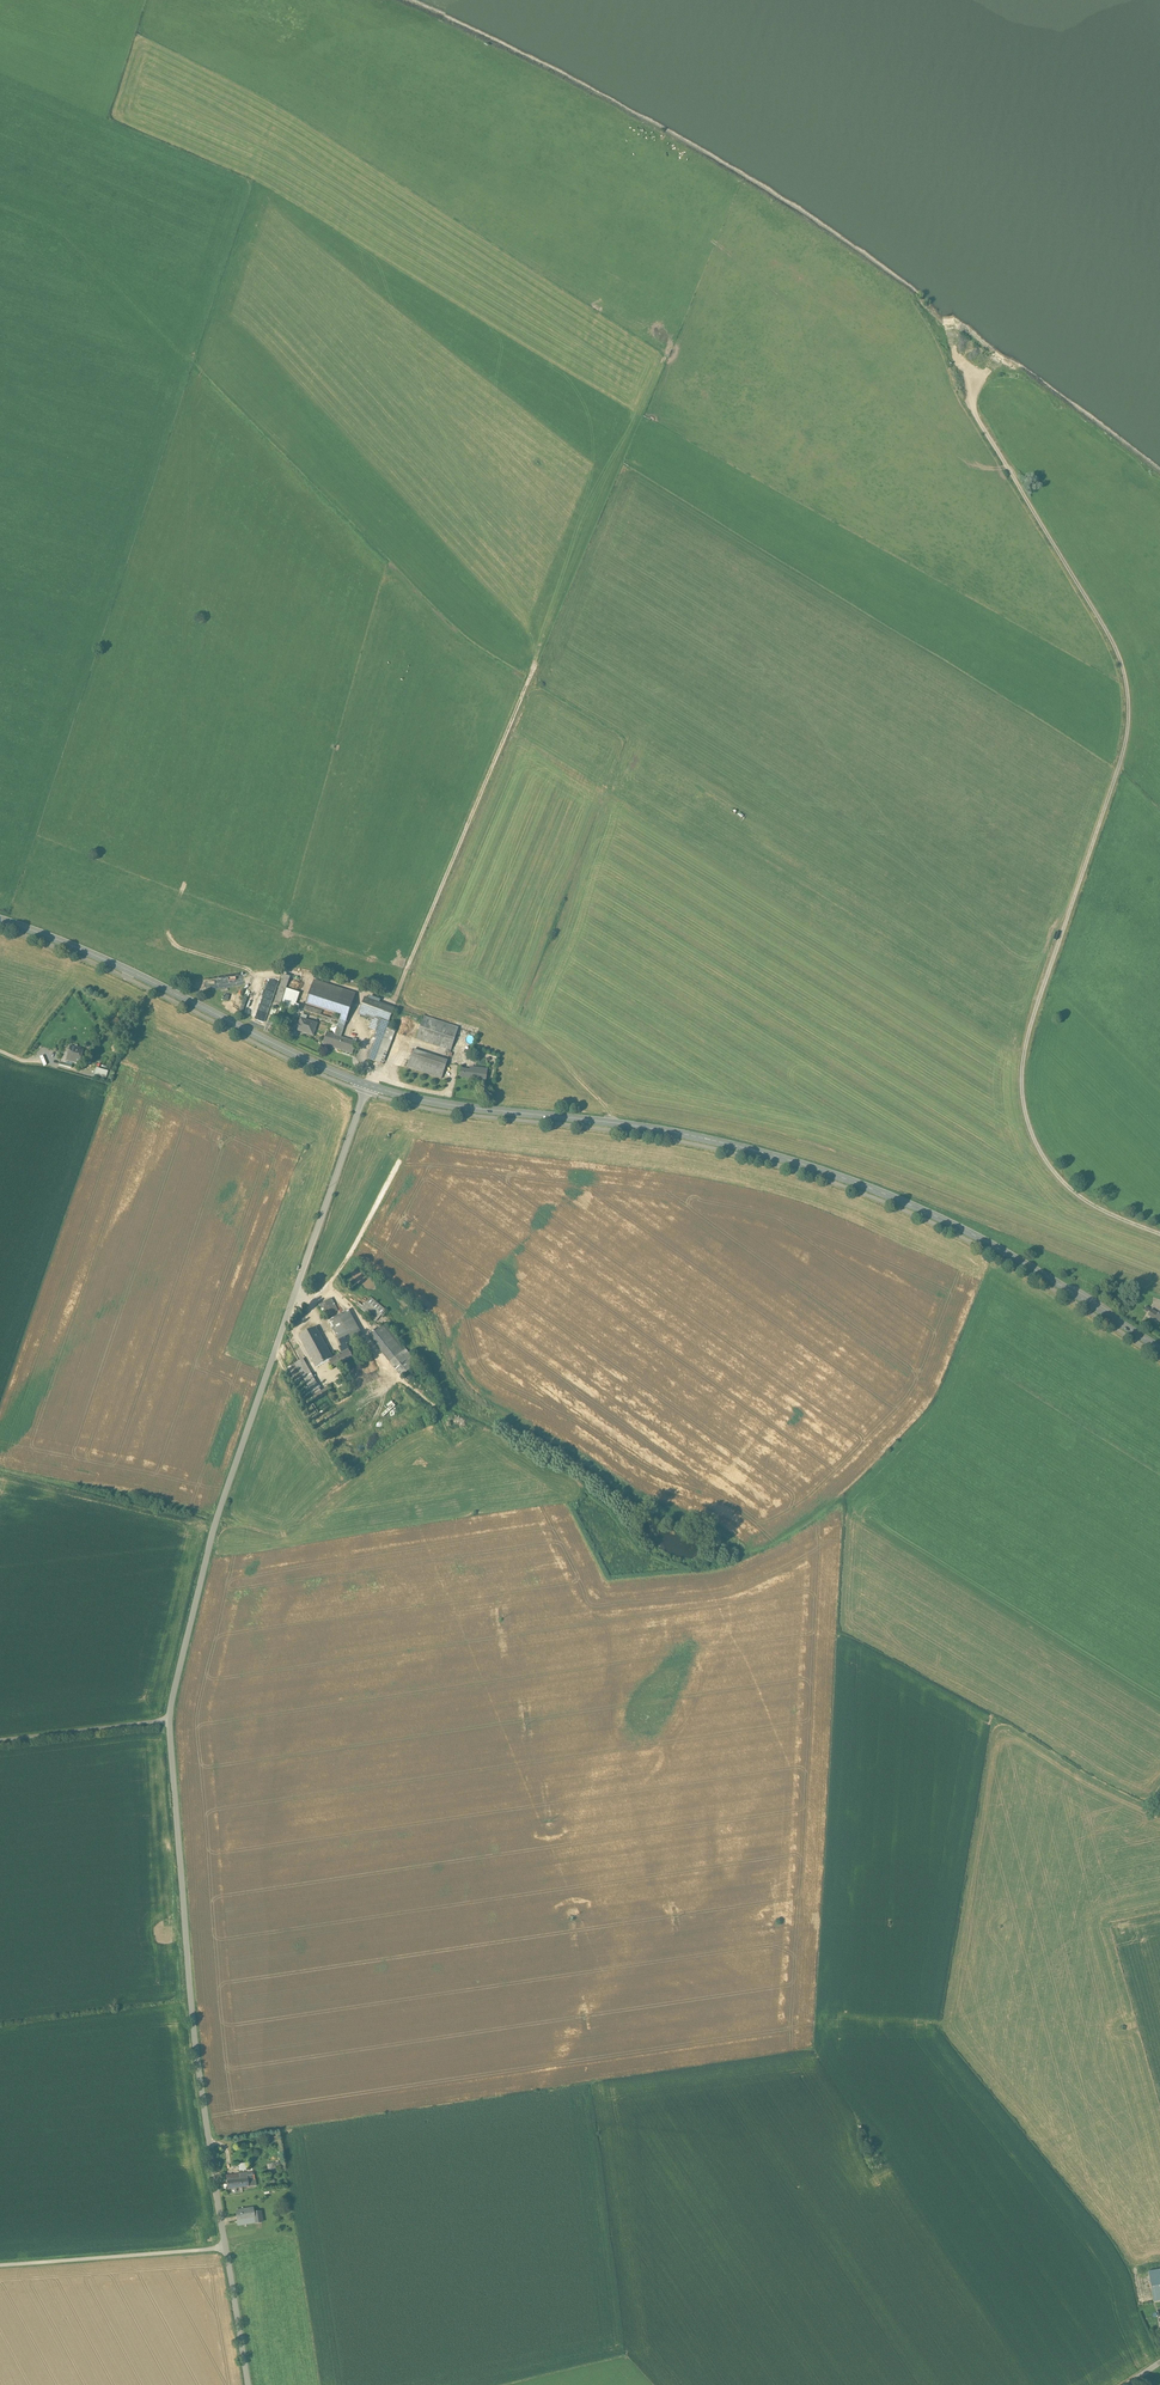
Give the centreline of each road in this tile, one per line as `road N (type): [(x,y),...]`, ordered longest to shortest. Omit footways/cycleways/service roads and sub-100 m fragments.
road 1 (unclassified): [(369,1086),(216,1523),(169,1720),(191,1998),(249,2384)]
road 2 (secondary): [(1159,1350),(983,1241),(793,1162),(700,1138),(467,1108),(369,1086)]
road 3 (track): [(257,973),(189,950),(171,940),(166,926),(189,863),(185,543)]
road 4 (secondary): [(369,1086),(0,920)]
road 5 (track): [(363,991),(392,1001),(531,677)]
road 6 (track): [(0,2266),(225,2249)]
road 7 (track): [(0,1740),(169,1720)]

